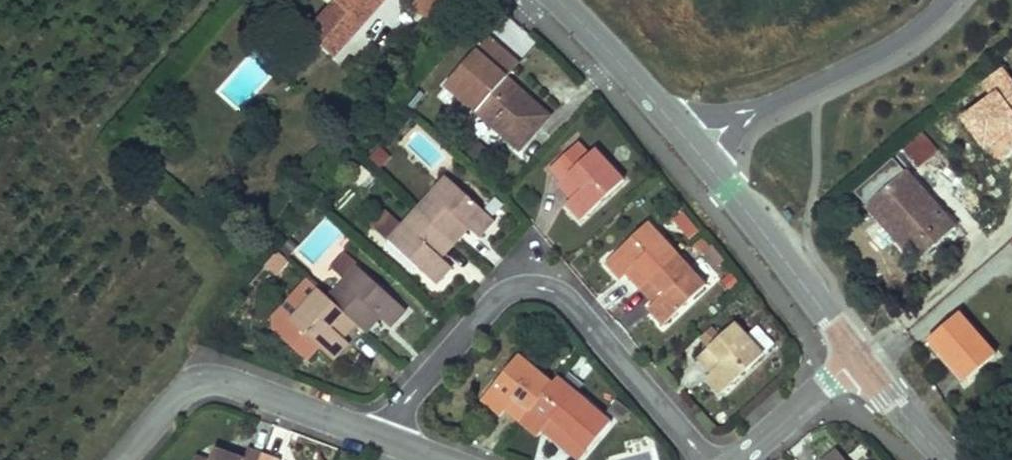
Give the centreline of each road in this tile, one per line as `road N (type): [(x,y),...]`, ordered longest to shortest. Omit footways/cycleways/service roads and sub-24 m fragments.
road 1 (residential): [(369,429),(505,283),(552,279),(711,459)]
road 2 (residential): [(369,429),(240,384),(204,382),(176,396),(117,459)]
road 3 (residential): [(934,0),(905,37),(687,142)]
road 4 (residential): [(687,142),(855,356)]
road 5 (residential): [(565,0),(687,142)]
road 6 (residential): [(855,356),(728,459)]
road 7 (residential): [(855,356),(958,459)]

